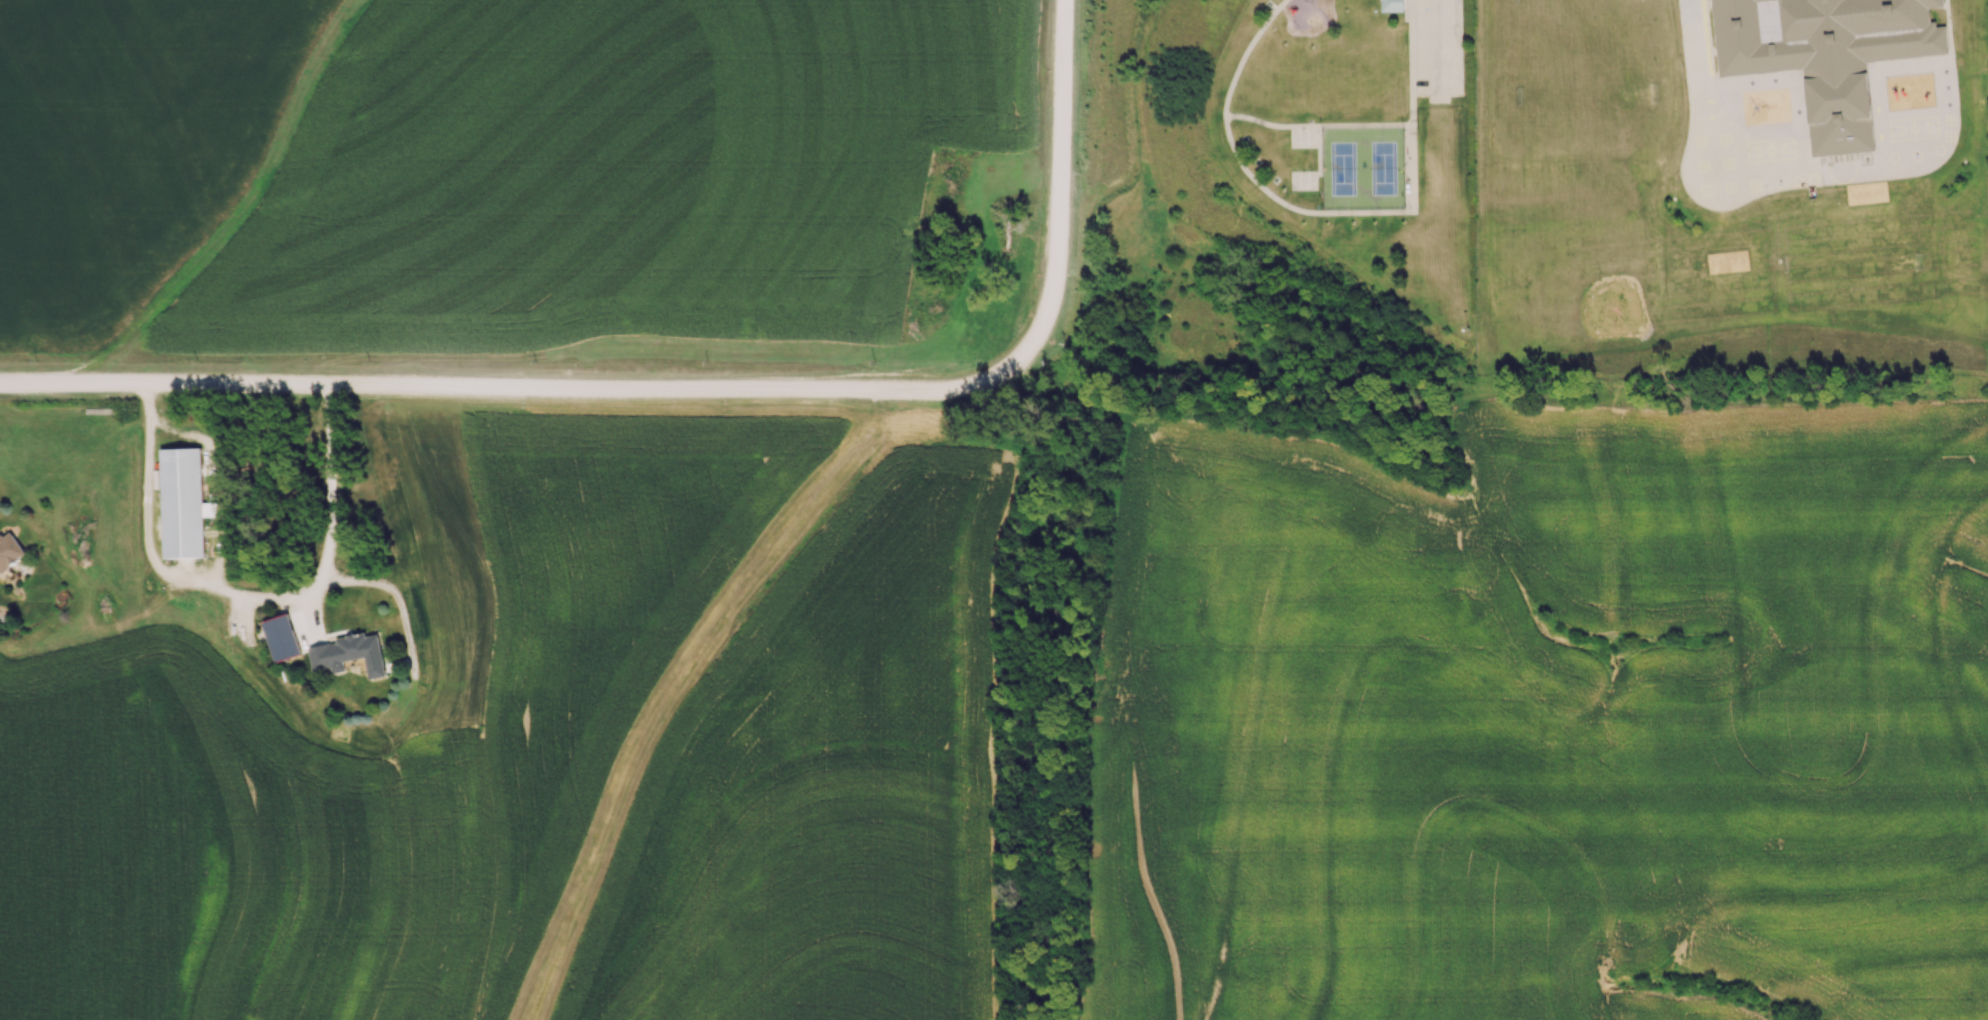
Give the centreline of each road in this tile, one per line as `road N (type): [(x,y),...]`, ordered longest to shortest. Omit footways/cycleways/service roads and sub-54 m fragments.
road 1 (residential): [(0,387),(922,396),(966,390),(1019,359),(1048,308),(1059,224),(1065,0)]

